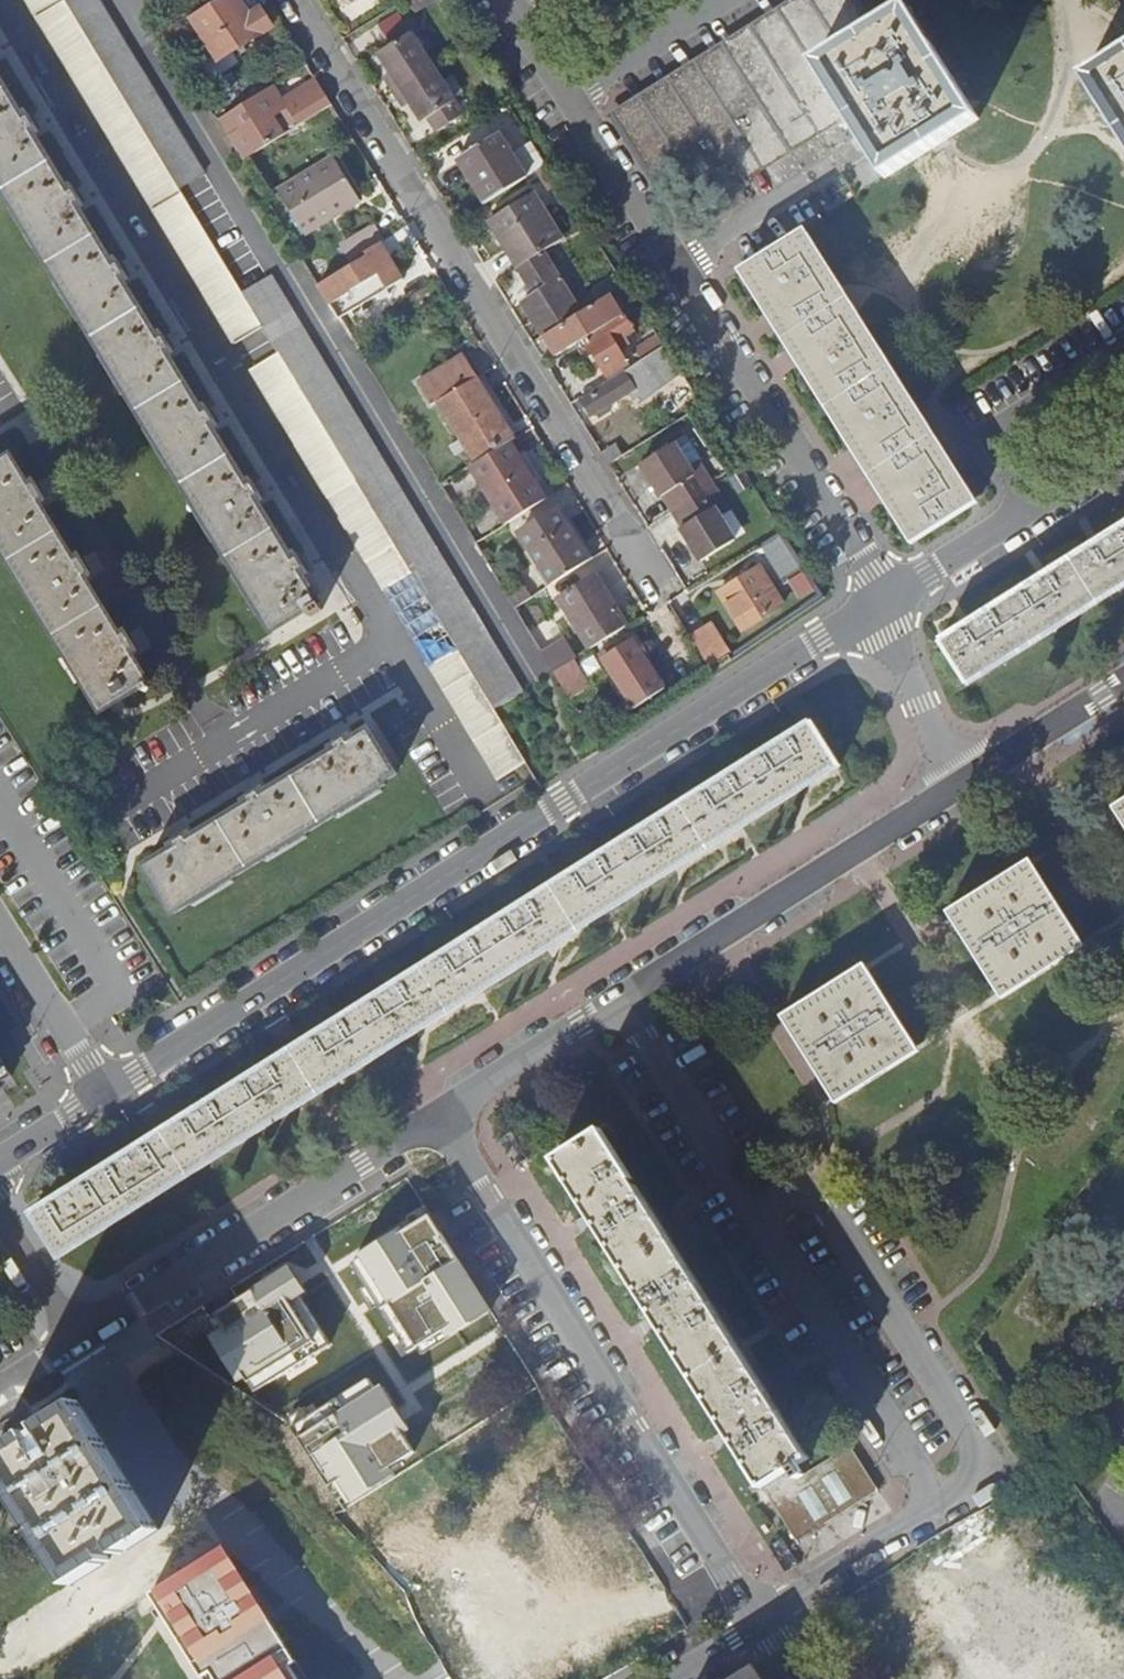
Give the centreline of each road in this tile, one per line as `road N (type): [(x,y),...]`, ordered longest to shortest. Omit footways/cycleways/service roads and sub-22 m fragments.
road 1 (residential): [(105,1091),(885,603)]
road 2 (residential): [(761,1619),(988,1479),(828,1206),(806,1195),(745,1197),(620,1001)]
road 3 (residential): [(505,0),(885,603)]
road 4 (residential): [(654,586),(291,0)]
road 5 (residential): [(439,1116),(761,1619)]
road 6 (residential): [(92,1338),(439,1116)]
road 7 (residential): [(620,1001),(966,783)]
road 8 (residential): [(885,603),(1123,452)]
road 9 (residential): [(439,1116),(620,1001)]
road 10 (residential): [(885,603),(966,783)]
road 11 (residential): [(0,931),(105,1091)]
road 12 (residential): [(966,783),(1123,684)]
road 13 (residential): [(92,1338),(181,1481)]
road 14 (residential): [(0,1211),(92,1338)]
road 15 (residential): [(0,1163),(105,1091)]

